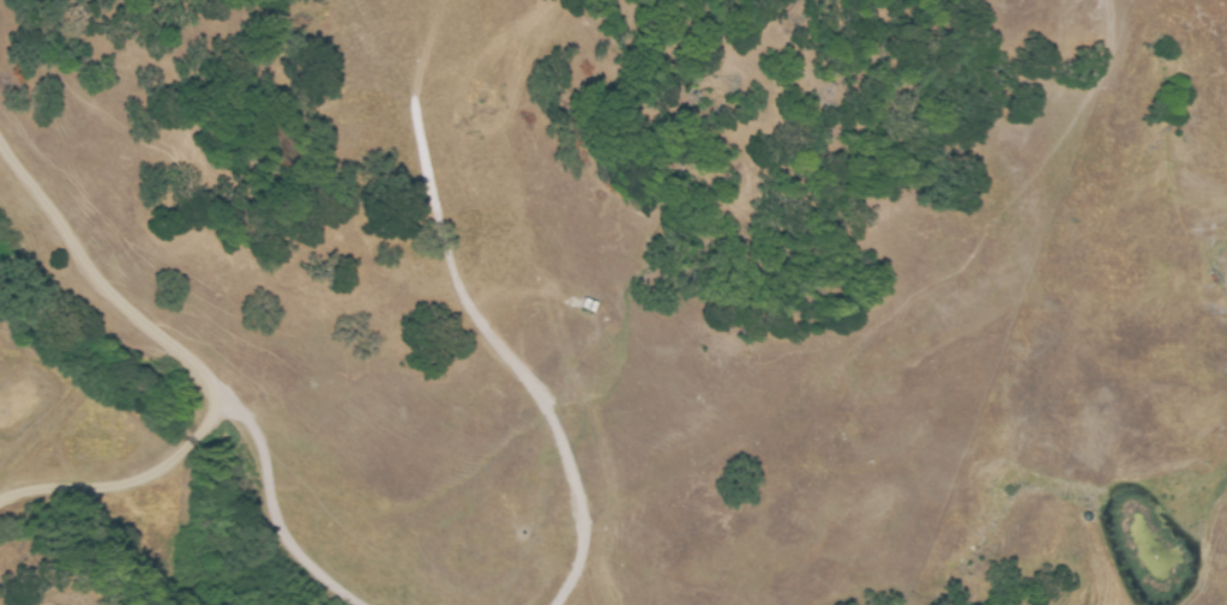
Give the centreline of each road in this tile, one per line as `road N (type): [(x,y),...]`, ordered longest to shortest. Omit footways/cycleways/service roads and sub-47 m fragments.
road 1 (residential): [(352,604),(285,539),(254,430),(203,371),(90,272),(0,145)]
road 2 (residential): [(223,403),(179,460),(152,476),(0,501)]

